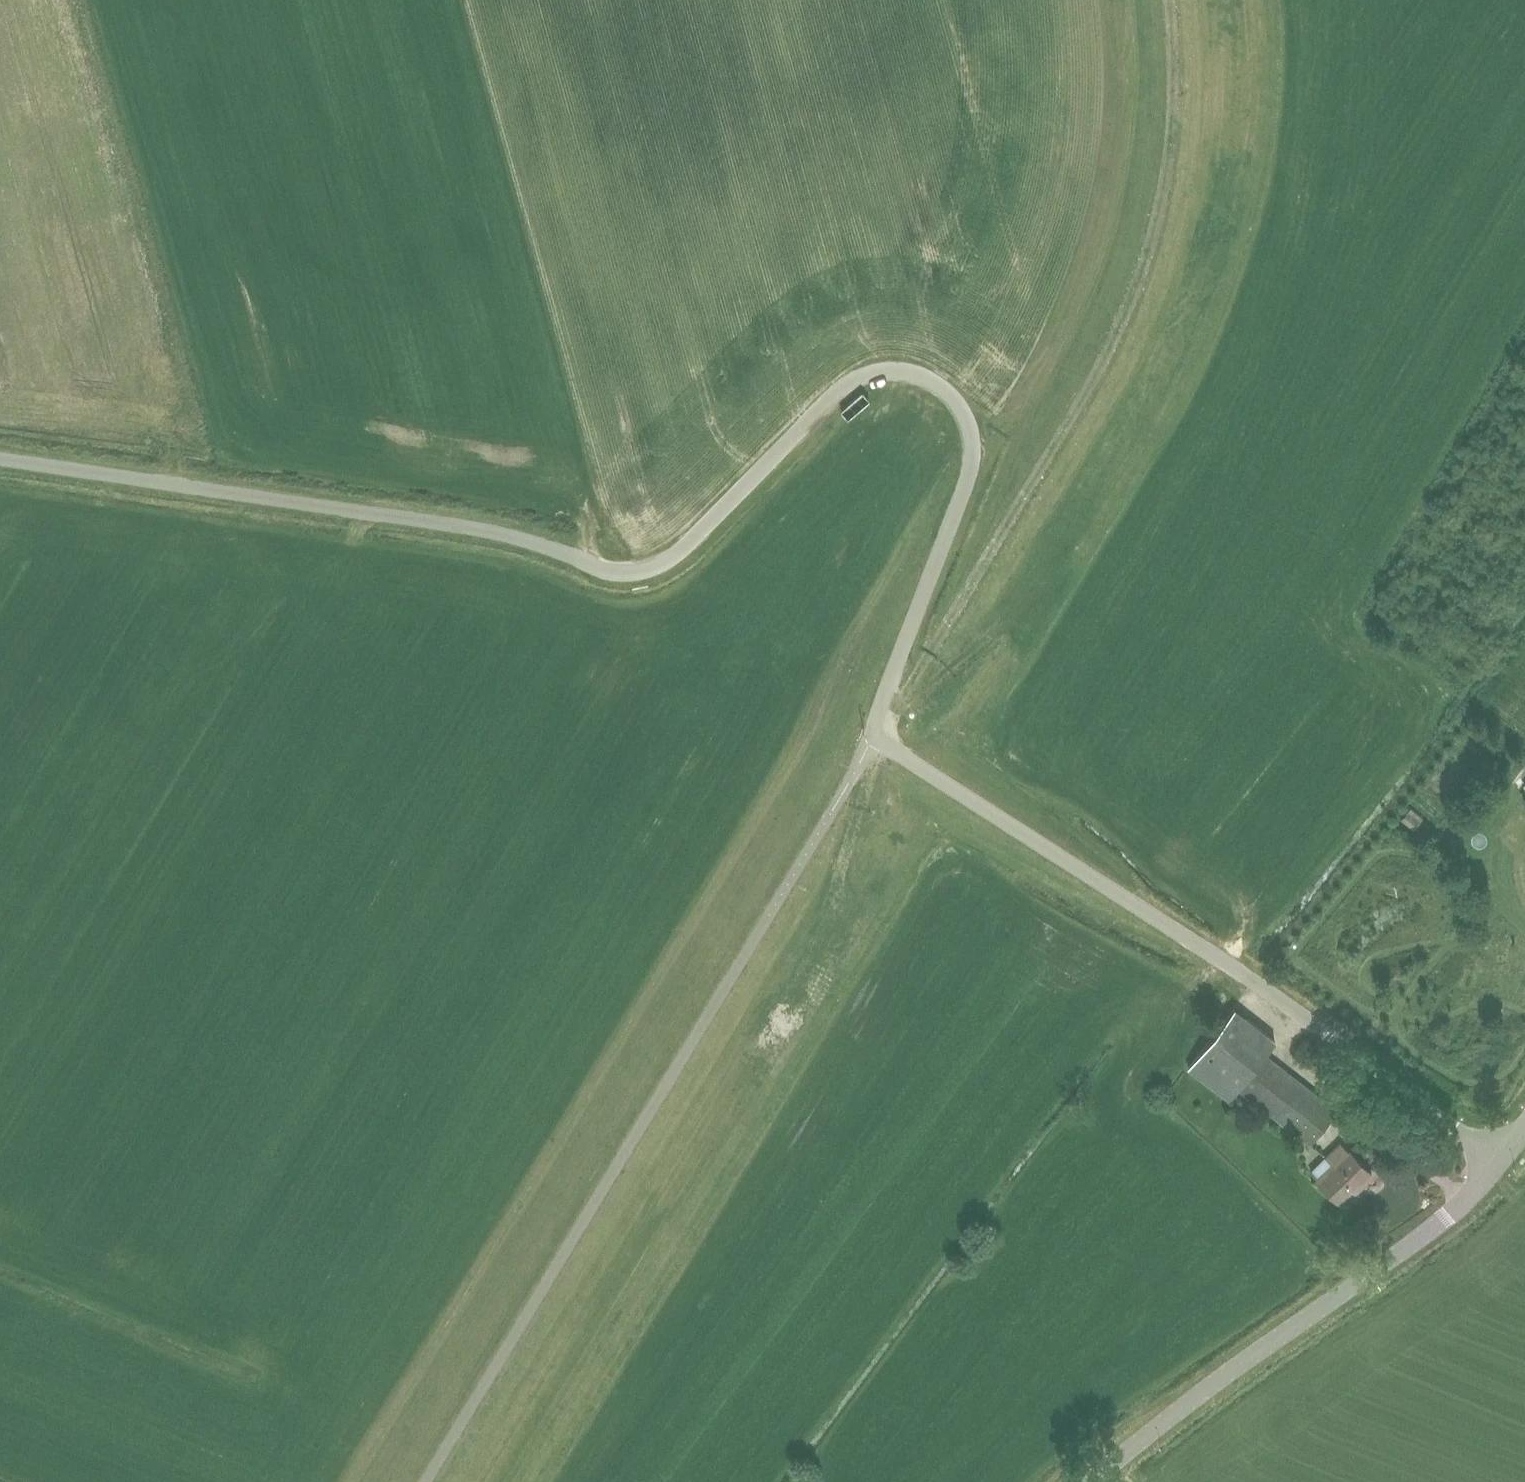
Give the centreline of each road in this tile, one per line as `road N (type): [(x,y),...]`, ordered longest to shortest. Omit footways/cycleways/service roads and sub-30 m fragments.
road 1 (unclassified): [(1499,1159),(1331,1036),(873,733),(973,450),(957,399),(922,373),(886,369),(853,380),(711,523),(642,571),(602,567),(506,532),(0,458)]
road 2 (tertiary): [(1093,1481),(1412,1243),(1499,1159)]

